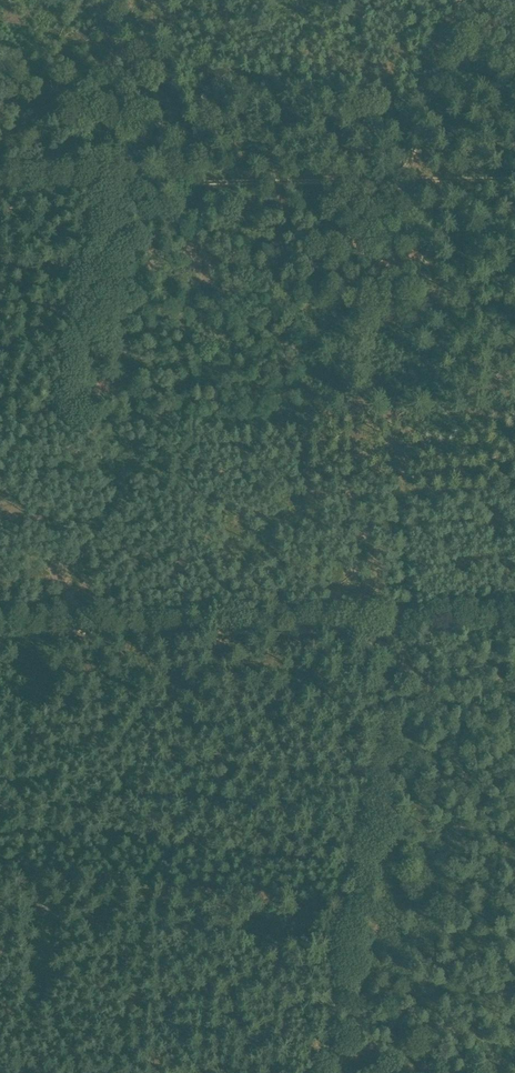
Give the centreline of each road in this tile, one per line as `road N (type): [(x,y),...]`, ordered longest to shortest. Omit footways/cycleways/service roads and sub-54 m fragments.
road 1 (track): [(0,631),(514,628)]
road 2 (track): [(0,184),(514,181)]
road 3 (track): [(322,1072),(409,630)]
road 4 (track): [(412,180),(419,128),(458,0)]

